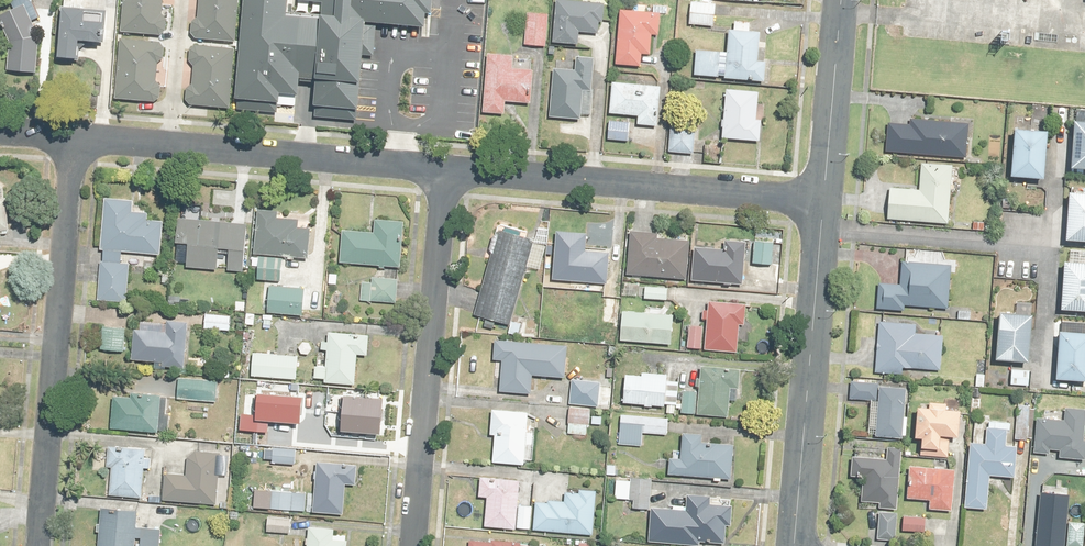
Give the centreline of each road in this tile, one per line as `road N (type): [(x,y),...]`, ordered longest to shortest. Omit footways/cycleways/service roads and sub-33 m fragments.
road 1 (residential): [(38,545),(73,141)]
road 2 (residential): [(446,173),(822,202)]
road 3 (residential): [(73,141),(446,173)]
road 4 (residential): [(414,545),(446,173)]
road 5 (residential): [(822,202),(794,545)]
road 6 (residential): [(841,0),(822,202)]

